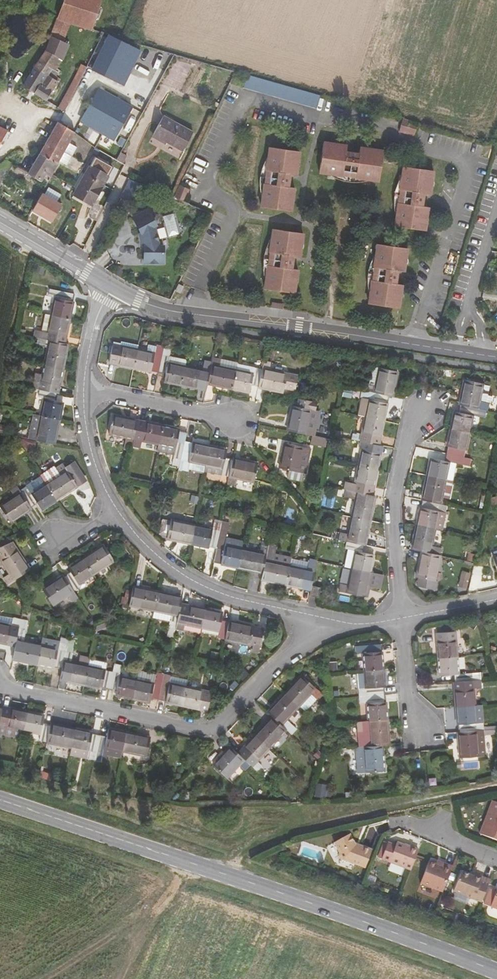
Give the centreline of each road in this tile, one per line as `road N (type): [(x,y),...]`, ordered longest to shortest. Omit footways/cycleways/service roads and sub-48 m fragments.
road 1 (secondary): [(0,800),(496,971)]
road 2 (track): [(496,783),(265,844),(48,978)]
road 3 (residential): [(325,618),(212,729),(0,683)]
road 4 (residential): [(456,352),(164,309),(113,288)]
road 5 (residential): [(117,511),(172,568),(237,600),(325,618)]
road 6 (residential): [(401,620),(392,504),(421,414)]
road 7 (residential): [(84,391),(234,422)]
road 8 (residential): [(113,288),(0,221)]
road 9 (residential): [(84,391),(92,454),(117,511)]

